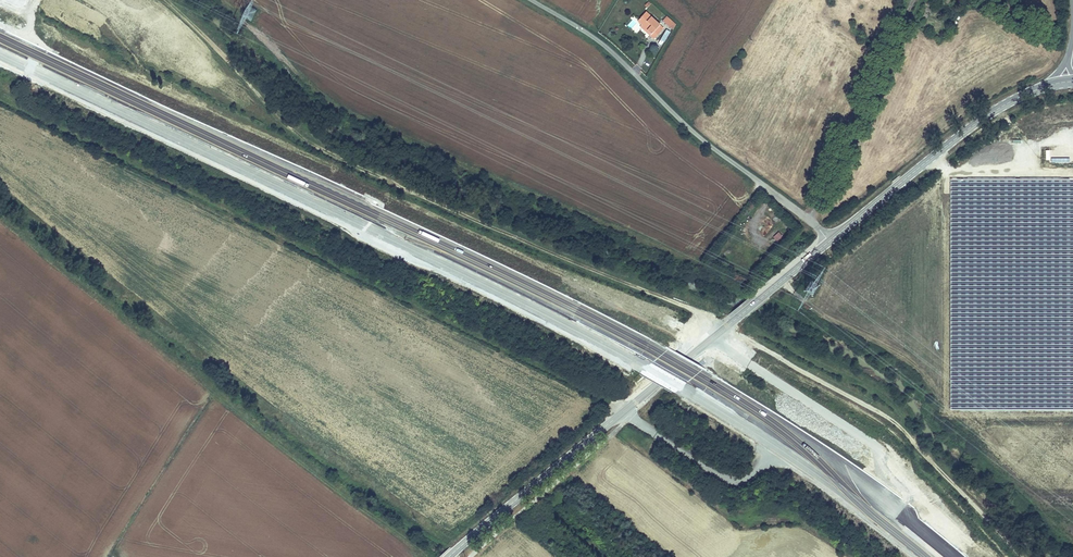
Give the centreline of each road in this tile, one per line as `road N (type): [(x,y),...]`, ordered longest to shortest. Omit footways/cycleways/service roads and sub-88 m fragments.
road 1 (motorway): [(953,556),(834,462),(709,382),(0,38)]
road 2 (motorway): [(0,53),(647,366),(779,447),(928,556)]
road 3 (track): [(167,0),(307,138),(668,298),(893,419),(989,520)]
road 4 (secondary): [(447,556),(829,240)]
road 5 (residential): [(829,240),(696,133),(613,50),(534,0)]
road 6 (secondary): [(829,240),(986,115),(1039,87)]

